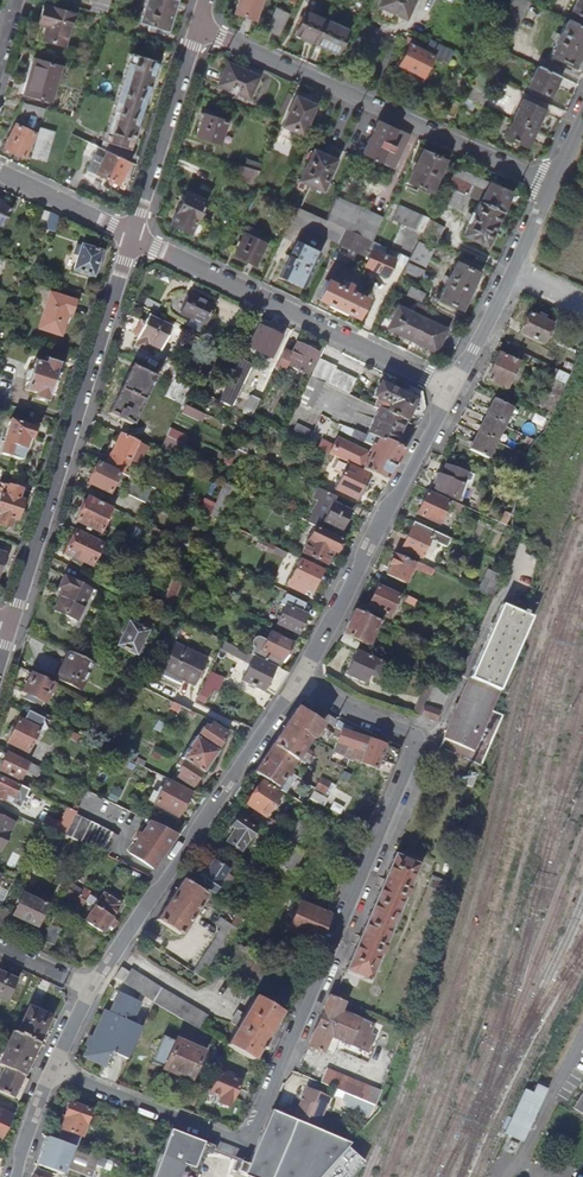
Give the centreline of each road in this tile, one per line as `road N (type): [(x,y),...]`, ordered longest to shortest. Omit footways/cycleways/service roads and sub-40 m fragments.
road 1 (residential): [(52,1070),(244,1143),(415,744),(301,679)]
road 2 (residential): [(133,236),(11,628)]
road 3 (residential): [(199,27),(553,184)]
road 4 (residential): [(301,679),(91,988)]
road 5 (residential): [(452,390),(133,236)]
road 6 (residential): [(452,390),(301,679)]
road 7 (residential): [(553,184),(452,390)]
road 8 (residential): [(199,27),(133,236)]
road 9 (residential): [(133,236),(0,172)]

